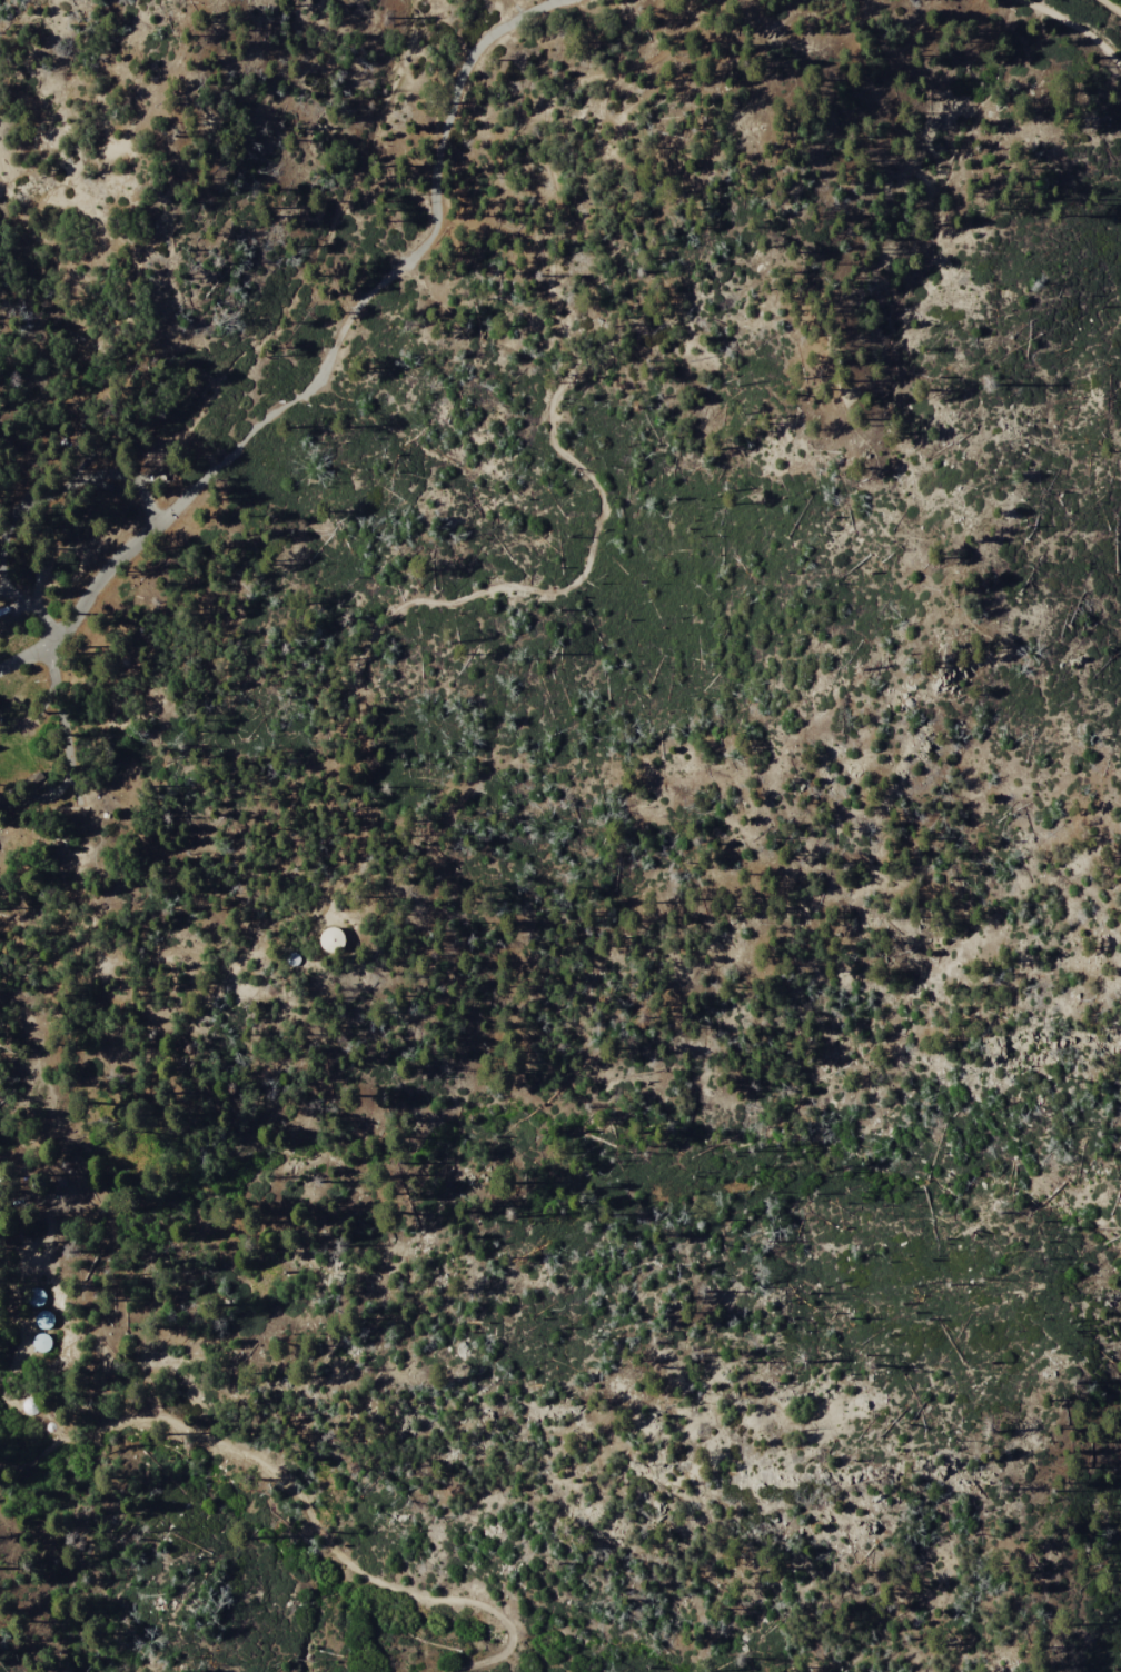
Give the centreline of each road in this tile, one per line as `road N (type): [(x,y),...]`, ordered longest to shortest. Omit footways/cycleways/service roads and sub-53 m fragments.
road 1 (track): [(516,1638),(475,1602),(424,1599),(366,1581),(289,1485),(248,1459),(149,1420),(80,1435),(26,1466)]
road 2 (track): [(1014,0),(1074,27),(1120,69)]

